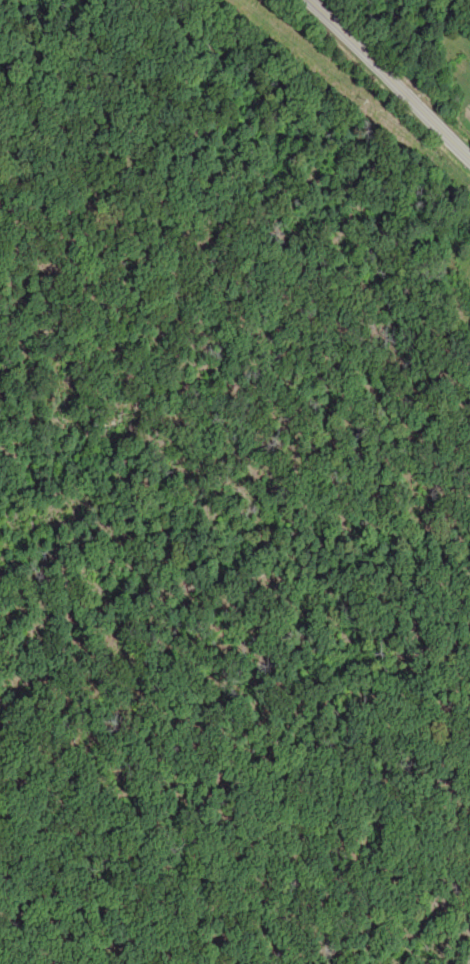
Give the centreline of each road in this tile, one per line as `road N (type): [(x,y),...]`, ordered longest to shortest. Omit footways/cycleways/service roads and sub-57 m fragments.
road 1 (tertiary): [(469,158),(311,0)]

